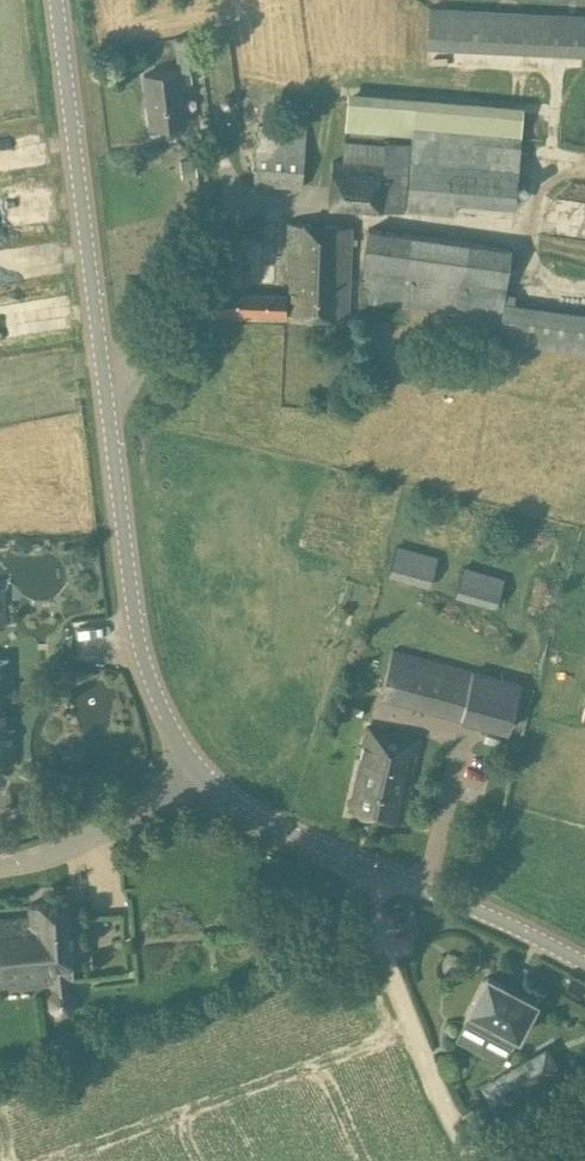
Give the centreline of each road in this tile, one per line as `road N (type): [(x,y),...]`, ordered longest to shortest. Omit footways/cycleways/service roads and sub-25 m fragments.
road 1 (tertiary): [(201,770),(152,688),(132,614),(65,0)]
road 2 (unclassified): [(359,863),(431,1085),(475,1160)]
road 3 (tertiary): [(584,962),(359,863)]
road 4 (unclassified): [(0,868),(103,832),(201,770)]
road 5 (tertiary): [(359,863),(275,824),(201,770)]

